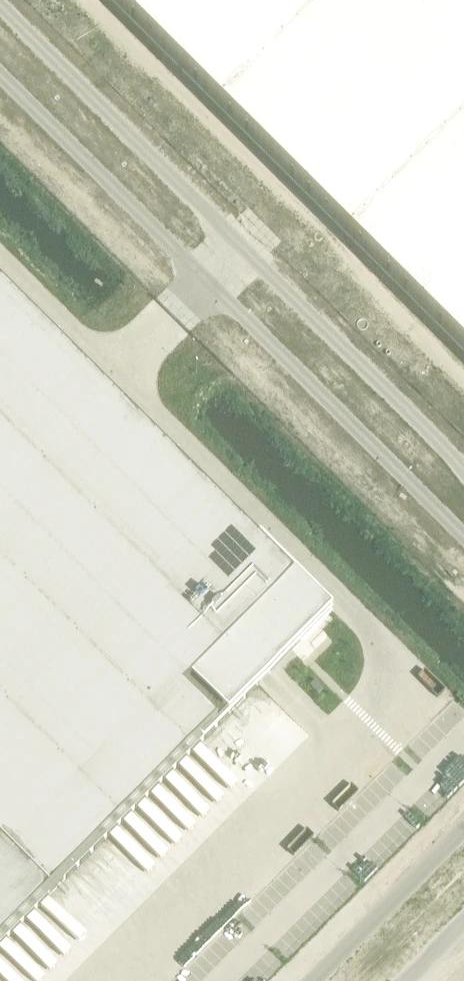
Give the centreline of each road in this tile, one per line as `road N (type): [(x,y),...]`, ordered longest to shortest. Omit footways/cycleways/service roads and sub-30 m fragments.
road 1 (unclassified): [(0,74),(463,537)]
road 2 (unclassified): [(463,468),(0,7)]
road 3 (unclassified): [(463,829),(312,980)]

